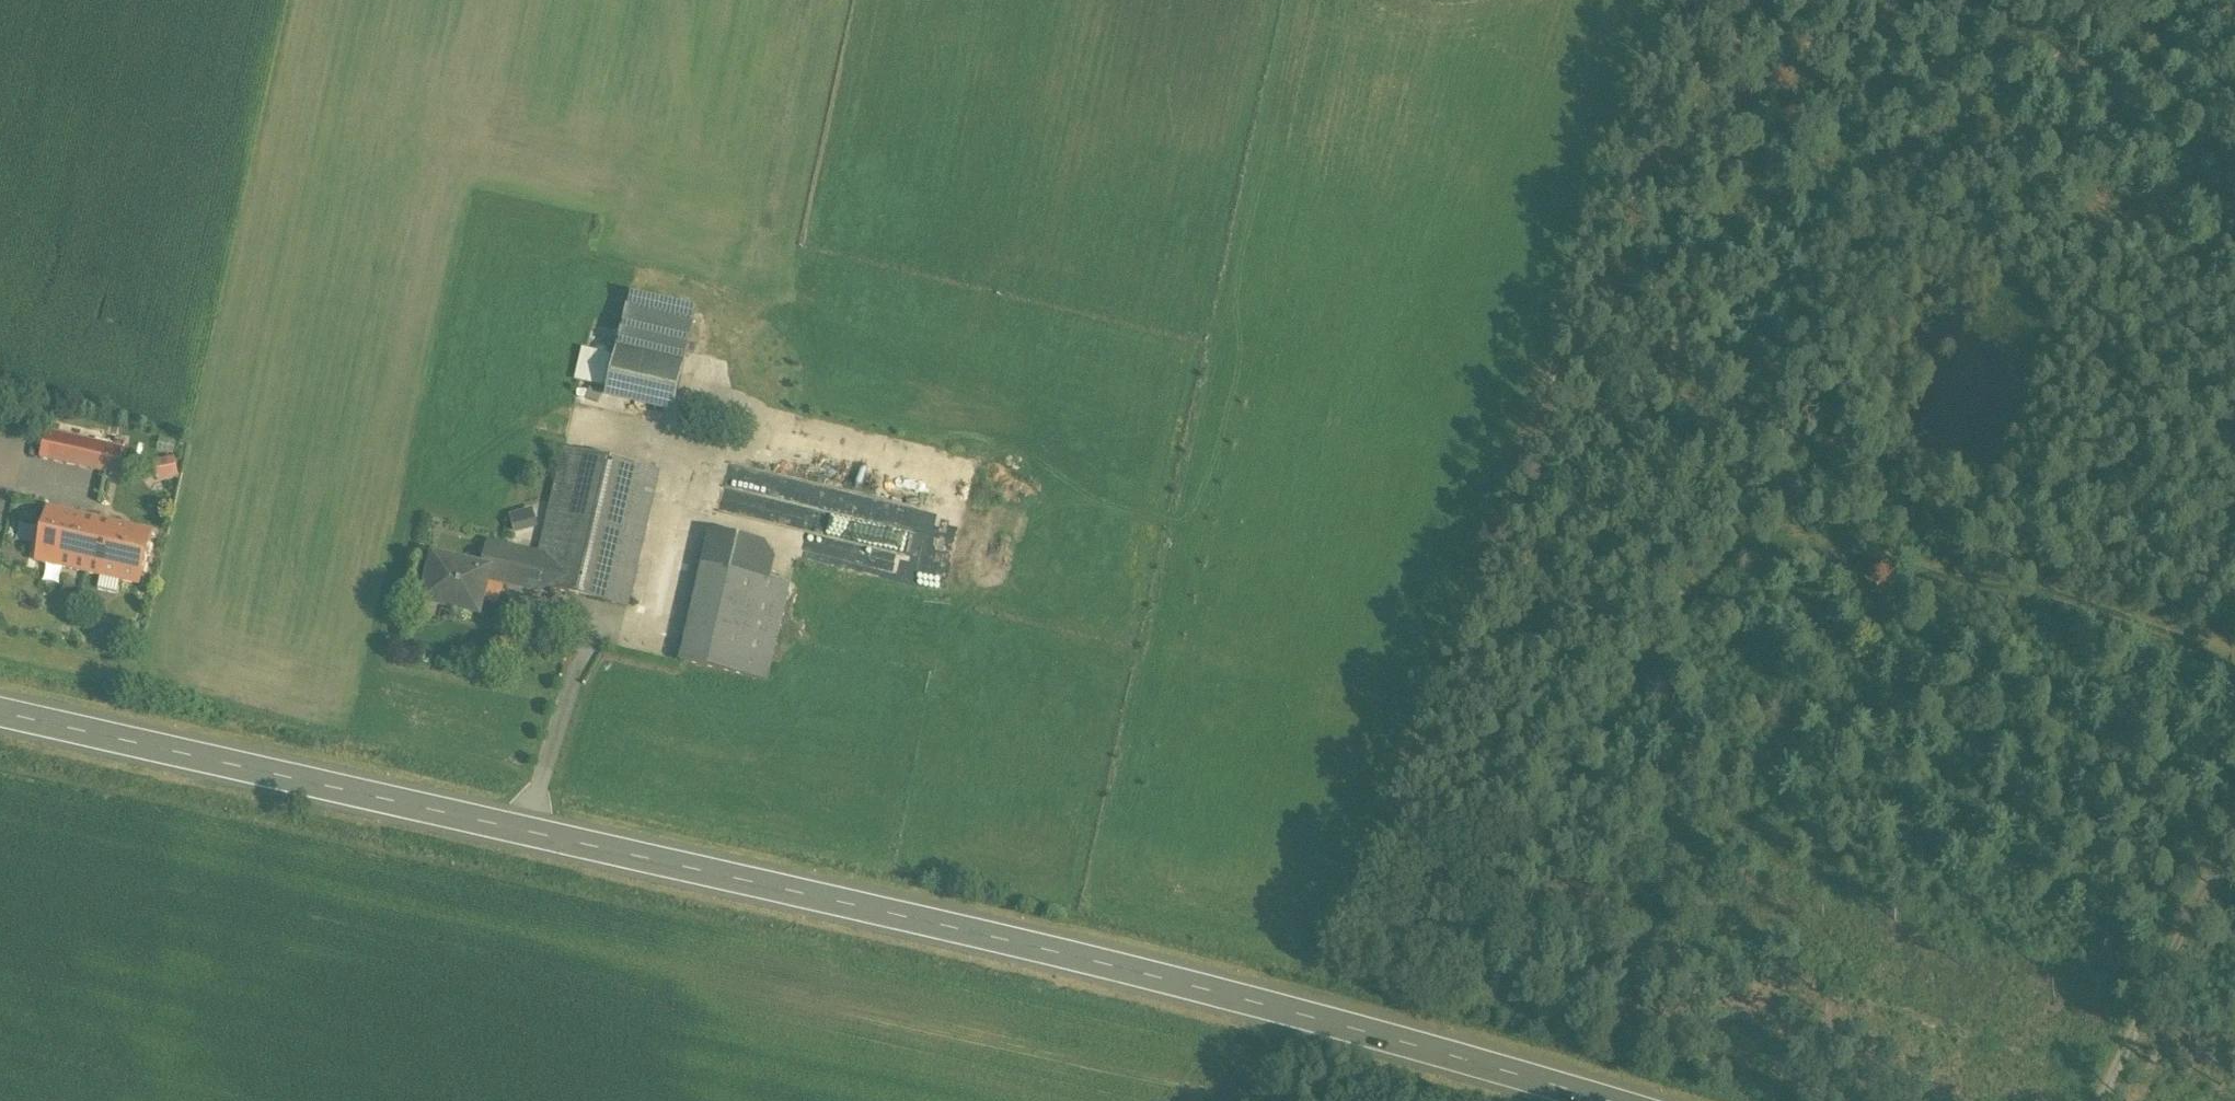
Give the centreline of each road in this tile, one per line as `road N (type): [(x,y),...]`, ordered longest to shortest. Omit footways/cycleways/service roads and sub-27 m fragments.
road 1 (secondary): [(0,715),(1154,978),(1601,1100)]
road 2 (track): [(2097,1100),(2234,814)]

